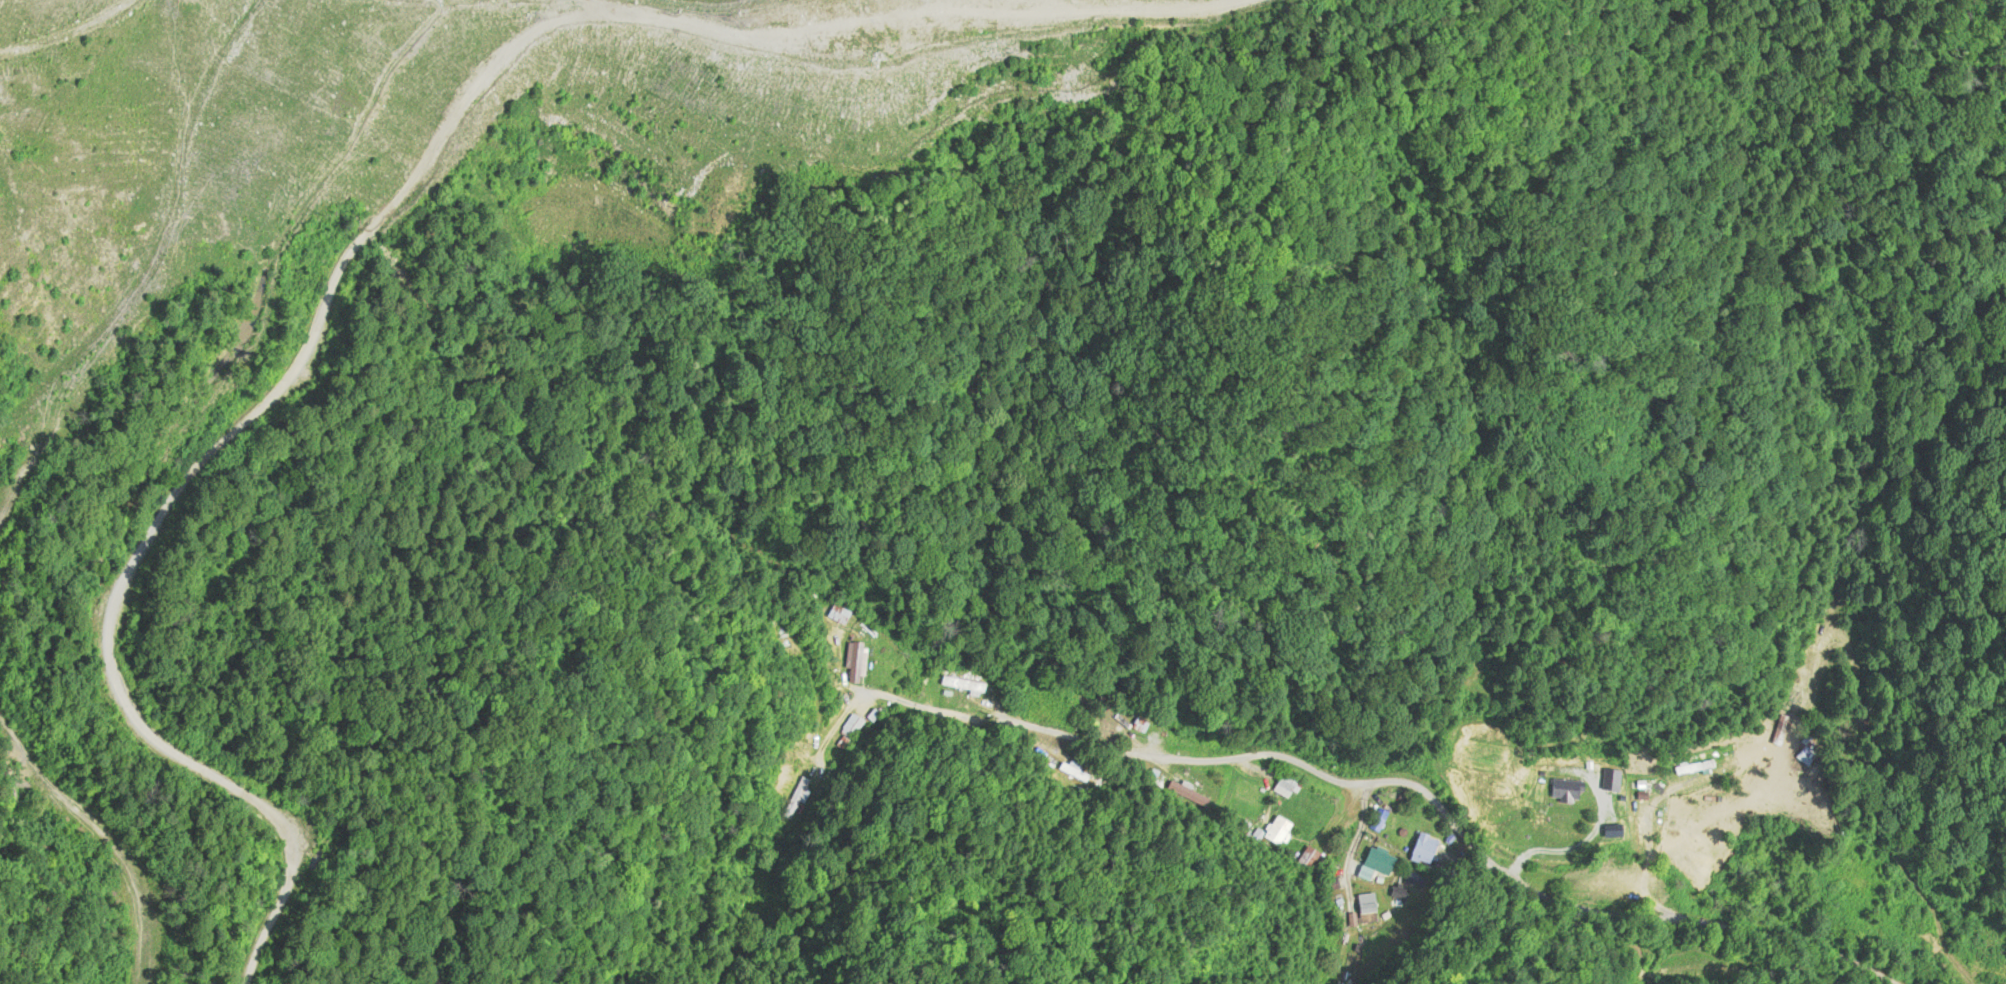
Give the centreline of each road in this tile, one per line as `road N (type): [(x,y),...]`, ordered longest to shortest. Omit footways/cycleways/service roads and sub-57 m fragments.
road 1 (residential): [(1846,983),(1558,956),(1343,805),(1188,778),(1027,714),(1006,725)]

